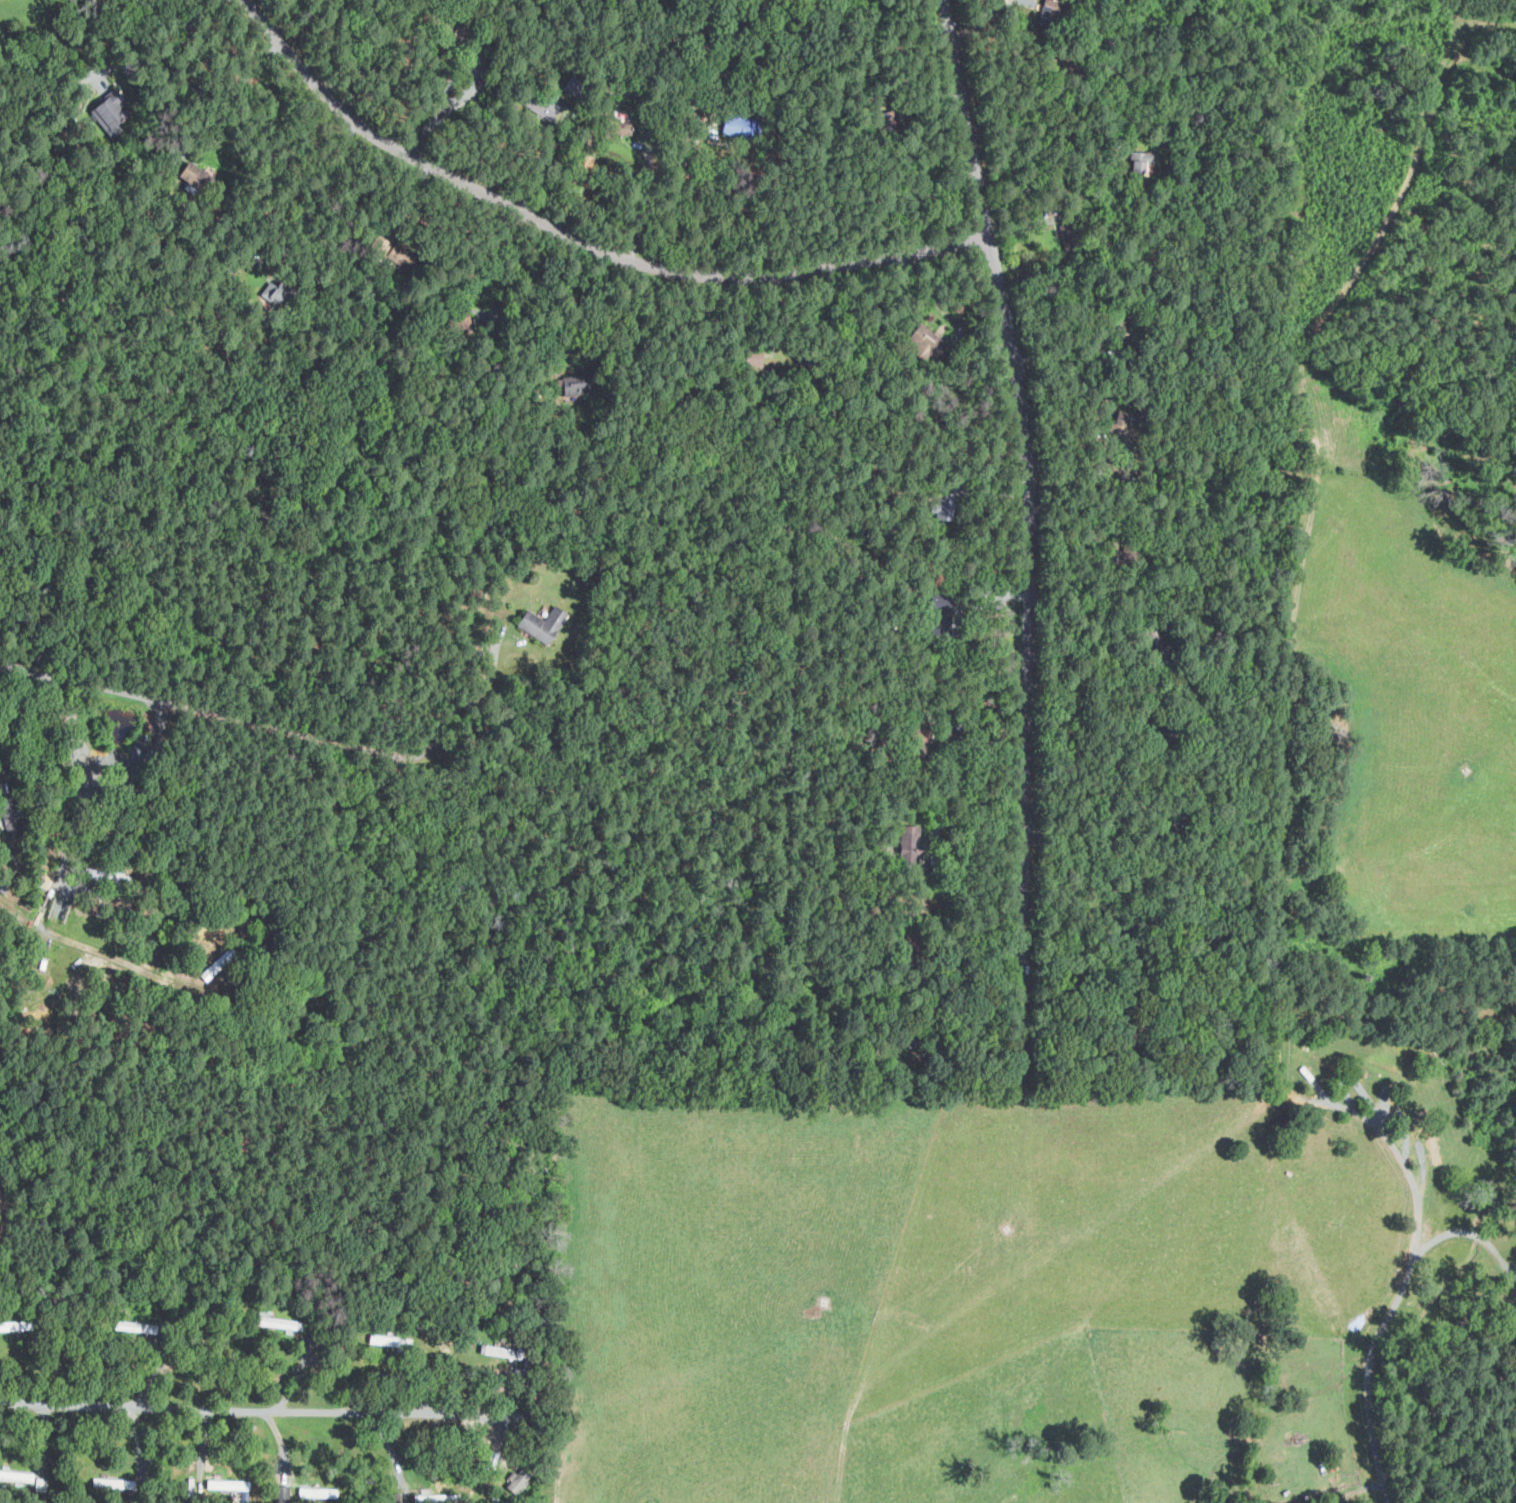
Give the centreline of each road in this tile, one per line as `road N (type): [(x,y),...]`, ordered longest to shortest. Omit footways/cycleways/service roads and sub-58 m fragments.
road 1 (residential): [(1040,1078),(1049,518),(1029,345),(959,0)]
road 2 (residential): [(1004,237),(753,277),(663,269),(589,241),(386,139),(335,102),(250,0)]
road 3 (residential): [(0,667),(774,847)]
road 4 (residential): [(443,1419),(0,1402)]
road 5 (residential): [(1394,1502),(1370,1431),(1368,1374),(1417,1224),(1386,1145),(1365,1129),(1337,1130)]

